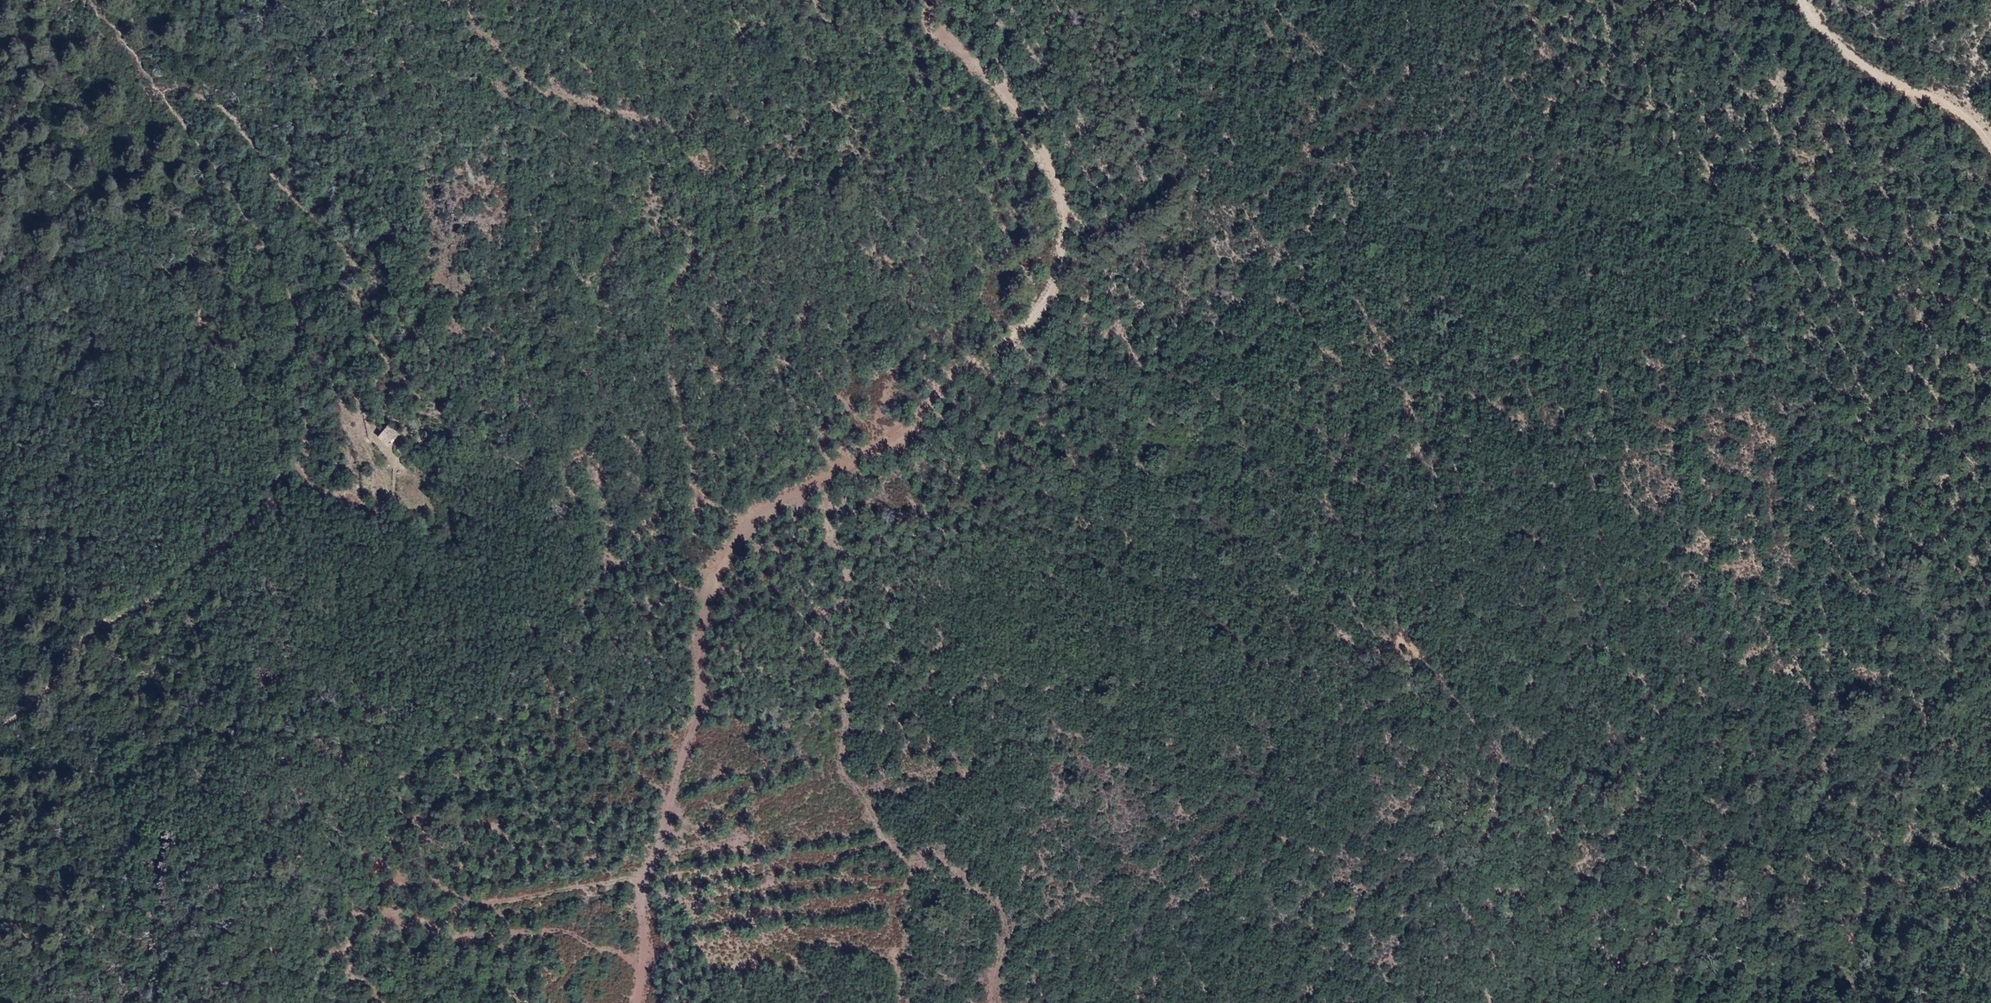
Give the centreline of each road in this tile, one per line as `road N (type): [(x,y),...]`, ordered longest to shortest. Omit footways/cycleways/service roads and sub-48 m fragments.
road 1 (track): [(294,461),(236,527),(64,656),(0,718)]
road 2 (track): [(1813,0),(1827,28),(1864,65),(1955,102),(1990,148)]

